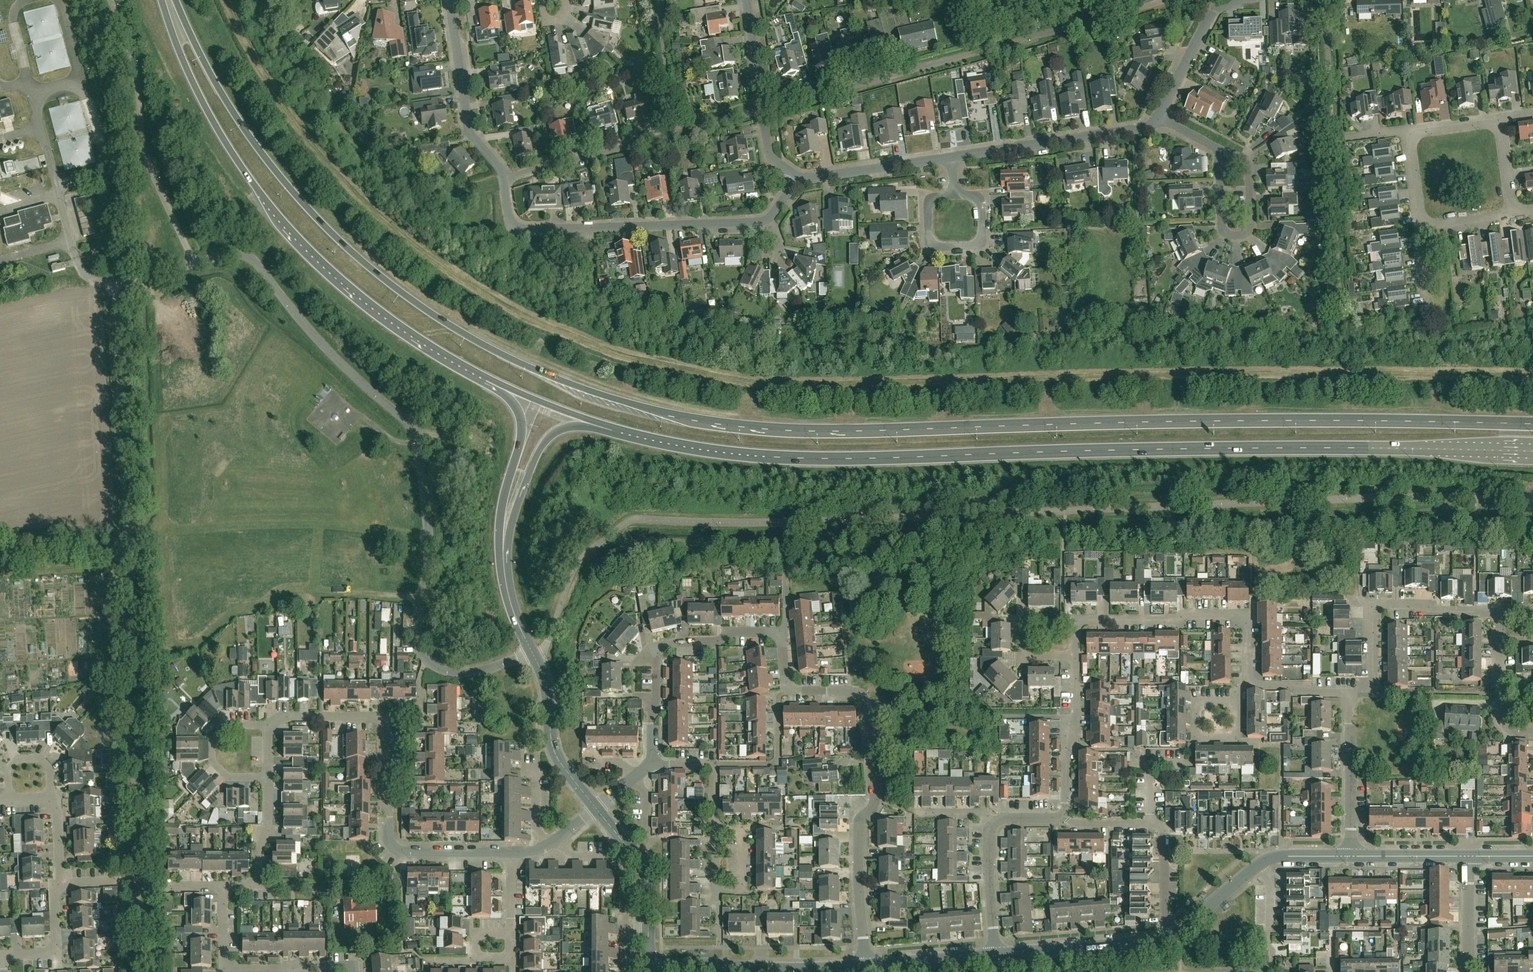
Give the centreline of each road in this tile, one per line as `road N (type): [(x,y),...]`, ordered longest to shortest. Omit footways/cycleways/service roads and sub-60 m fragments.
road 1 (primary): [(1532,425),(777,430),(615,399),(495,352),(404,295),(336,240),(220,92),(176,0)]
road 2 (primary): [(637,437),(825,459),(1287,448),(1532,451)]
road 3 (residential): [(797,181),(772,215),(755,222),(517,227),(505,180),(471,140),(450,0)]
road 4 (primary): [(162,0),(217,127),(278,216),(377,315),(473,374)]
road 5 (residential): [(652,724),(656,651),(676,643),(784,633),(786,686),(826,690)]
road 6 (unclassified): [(125,572),(114,285)]
road 7 (tertiary): [(507,592),(510,527),(547,439),(585,428),(637,437)]
road 8 (tertiary): [(473,374),(514,403),(522,427),(498,527),(507,592)]
road 9 (tertiary): [(596,808),(559,762),(549,692),(507,592)]
road 10 (residential): [(1246,686),(1241,616),(1077,623)]
road 11 (residential): [(1347,370),(1335,139)]
road 12 (residential): [(864,965),(649,963)]
road 13 (residential): [(951,158),(1145,129),(1158,119)]
road 14 (residential): [(1373,693),(1379,607),(1499,614)]
road 15 (residential): [(797,181),(769,153),(748,0)]
road 16 (residential): [(1220,152),(1223,230),(1238,236),(1250,223),(1248,162),(1234,155)]
road 17 (residential): [(1178,934),(997,954)]
road 18 (primary): [(473,374),(637,437)]
road 19 (tertiary): [(649,963),(645,870),(596,808)]
road 20 (residential): [(864,965),(858,833),(876,798)]
road 21 (residential): [(956,195),(929,202),(934,247),(982,241),(982,211),(970,196)]
road 22 (residential): [(1066,820),(1077,657)]
road 23 (residential): [(797,181),(951,158)]
road 24 (residential): [(1158,119),(1211,13),(1242,0)]
road 25 (residential): [(268,777),(225,776),(213,764),(213,738),(230,725),(267,725)]
road 26 (residential): [(716,829),(722,890),(744,887),(740,829)]
road 27 (residential): [(1335,139),(1327,0)]
road 28 (residential): [(997,954),(864,965)]
road 29 (residential): [(1351,856),(1349,724)]
road 30 (residential): [(997,954),(993,823)]
road 31 (residential): [(716,829),(715,766),(652,764)]
road 32 (residential): [(1178,934),(1166,918),(1164,828),(1151,820)]
road 33 (residential): [(1238,701),(1238,740),(1231,740),(1194,735),(1194,706),(1203,702)]
road 34 (residential): [(1471,857),(1351,856)]

